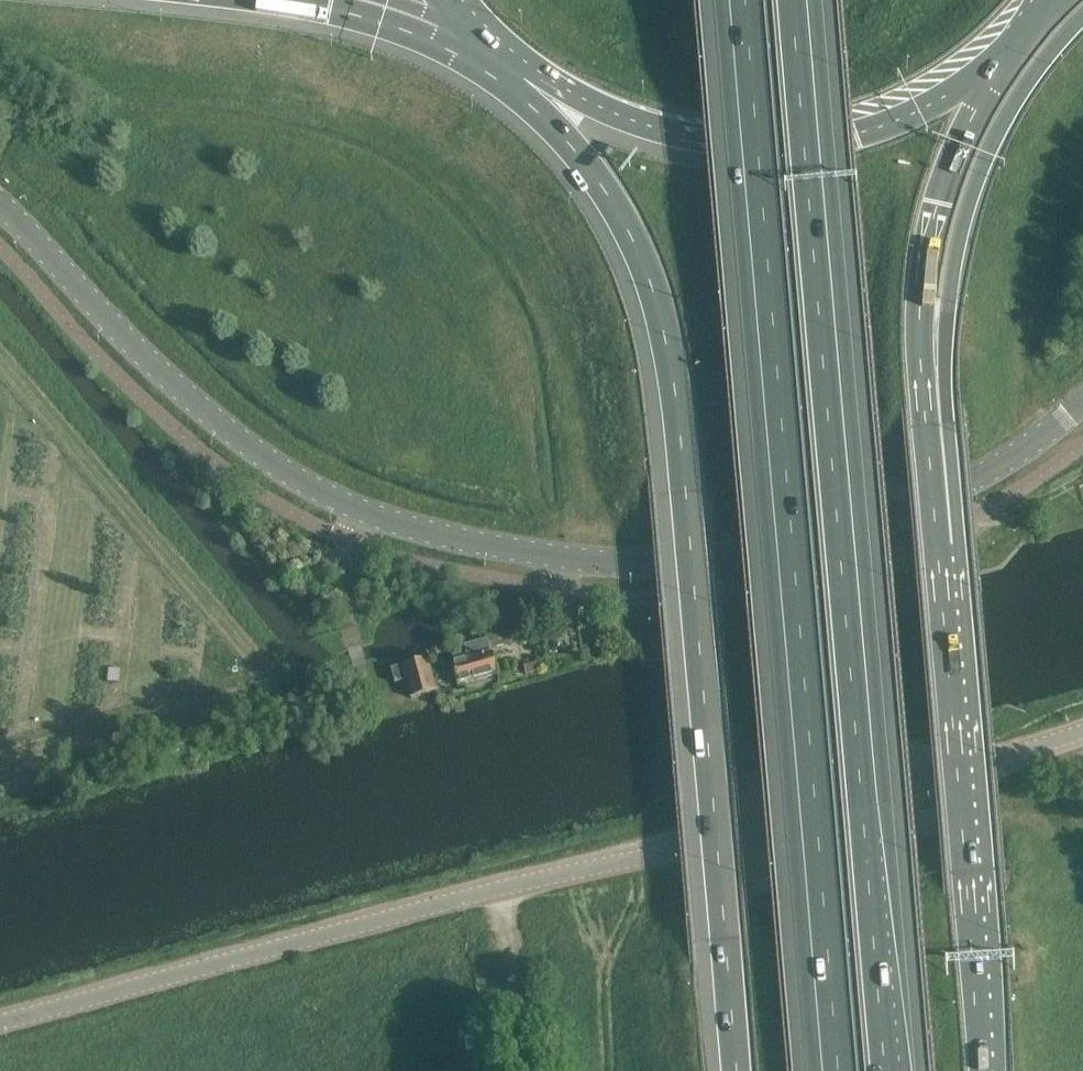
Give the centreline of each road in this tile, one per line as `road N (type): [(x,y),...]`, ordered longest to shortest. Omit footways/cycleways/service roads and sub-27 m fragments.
road 1 (secondary): [(0,205),(180,391),(264,462),(360,515),(486,550),(652,566),(816,542),(968,489),(1051,439),(1082,409)]
road 2 (motorway): [(891,1070),(799,0)]
road 3 (motorway): [(741,0),(831,1070)]
road 4 (motorway): [(526,75),(594,168),(661,317),(685,493),(737,1070)]
road 5 (motorway): [(982,1070),(926,427)]
road 6 (tertiary): [(502,889),(677,851),(1082,735)]
road 7 (tertiary): [(0,1021),(502,889)]
road 8 (trunk): [(526,75),(633,119),(781,136),(893,119),(1007,53)]
road 9 (motorway): [(926,427),(975,183),(1011,109),(1082,16)]
road 10 (motorway): [(926,427),(925,257),(952,161),(1007,53)]
road 11 (unclassified): [(529,1070),(502,889)]
road 12 (motorway): [(330,0),(489,51)]
road 13 (track): [(362,669),(345,600),(345,558),(365,517)]

